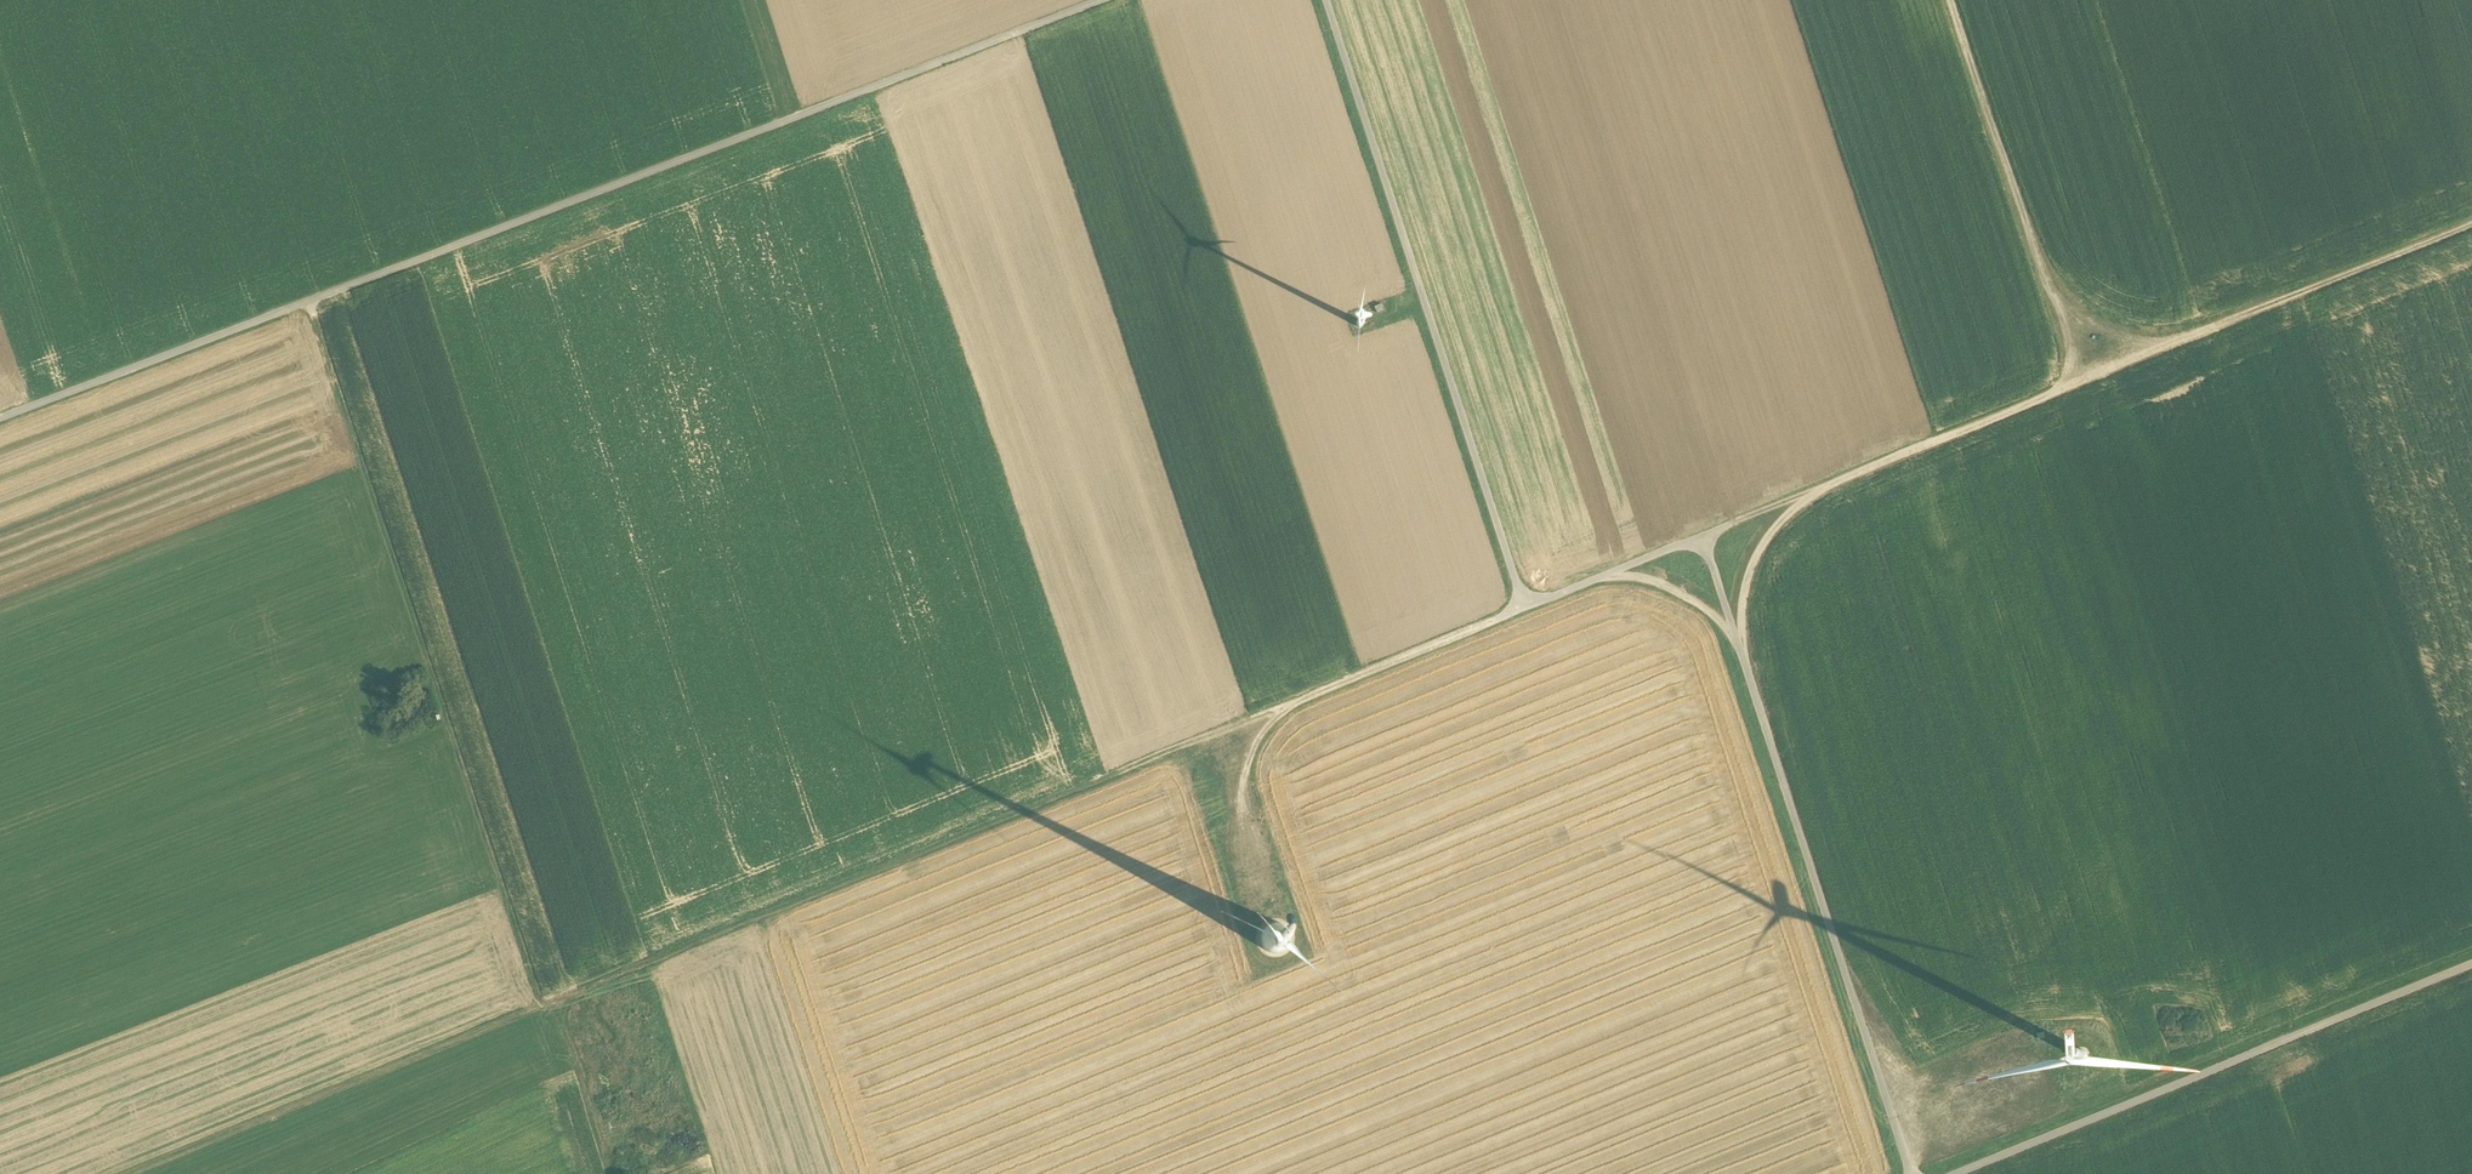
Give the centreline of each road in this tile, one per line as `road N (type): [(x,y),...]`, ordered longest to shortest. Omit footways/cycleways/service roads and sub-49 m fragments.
road 1 (track): [(1911,1173),(1701,538),(559,1002)]
road 2 (track): [(1104,0),(207,340),(0,428)]
road 3 (track): [(2471,224),(1701,538)]
road 4 (track): [(308,302),(544,1006)]
road 5 (track): [(1526,606),(1325,0)]
road 6 (track): [(1958,1173),(2471,964)]
road 7 (track): [(157,1173),(451,1055),(501,1022),(559,1002)]
road 8 (track): [(2050,289),(1950,0)]
road 9 (track): [(1814,491),(1758,550),(1739,648)]
road 10 (track): [(614,1173),(559,1002)]
road 11 (track): [(2050,289),(2101,328),(2175,343)]

